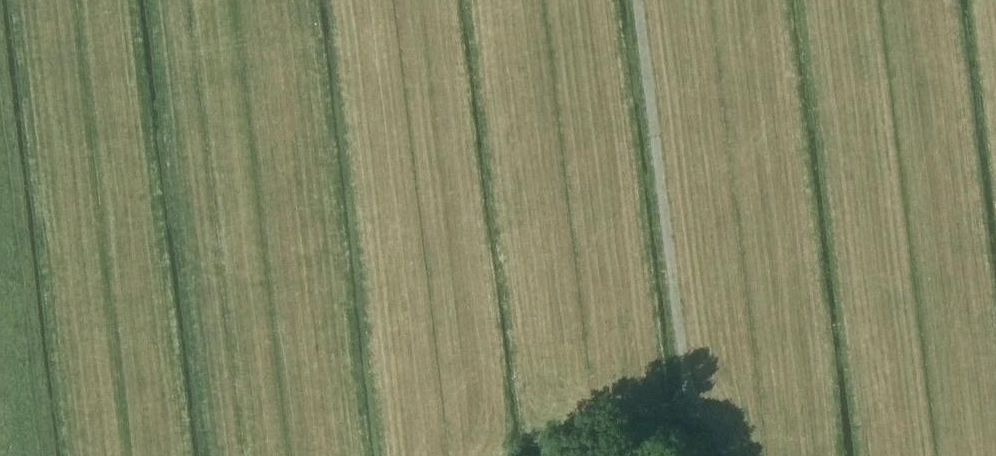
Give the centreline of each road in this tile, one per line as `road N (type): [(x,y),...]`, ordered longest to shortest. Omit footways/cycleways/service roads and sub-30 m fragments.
road 1 (track): [(726,455),(673,368),(629,0)]

